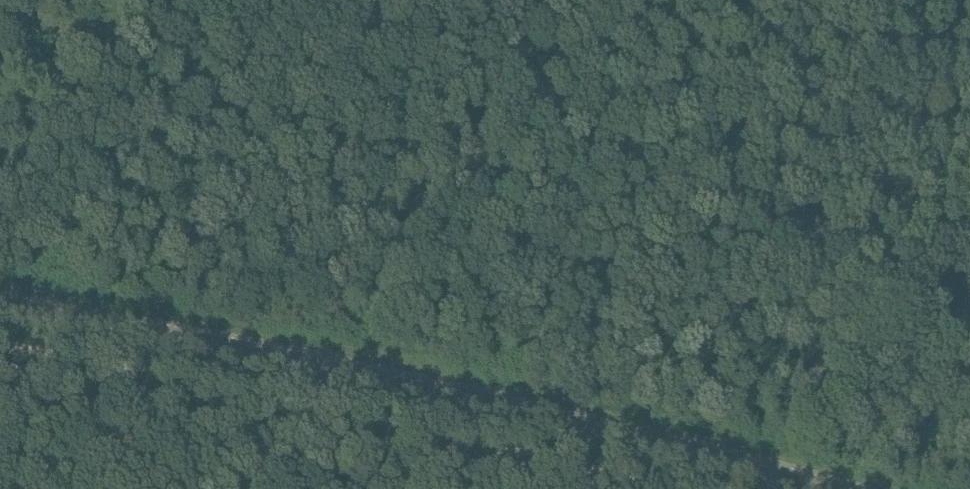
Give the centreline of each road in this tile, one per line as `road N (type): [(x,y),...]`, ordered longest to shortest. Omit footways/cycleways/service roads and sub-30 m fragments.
road 1 (tertiary): [(0,302),(454,392),(842,488)]

